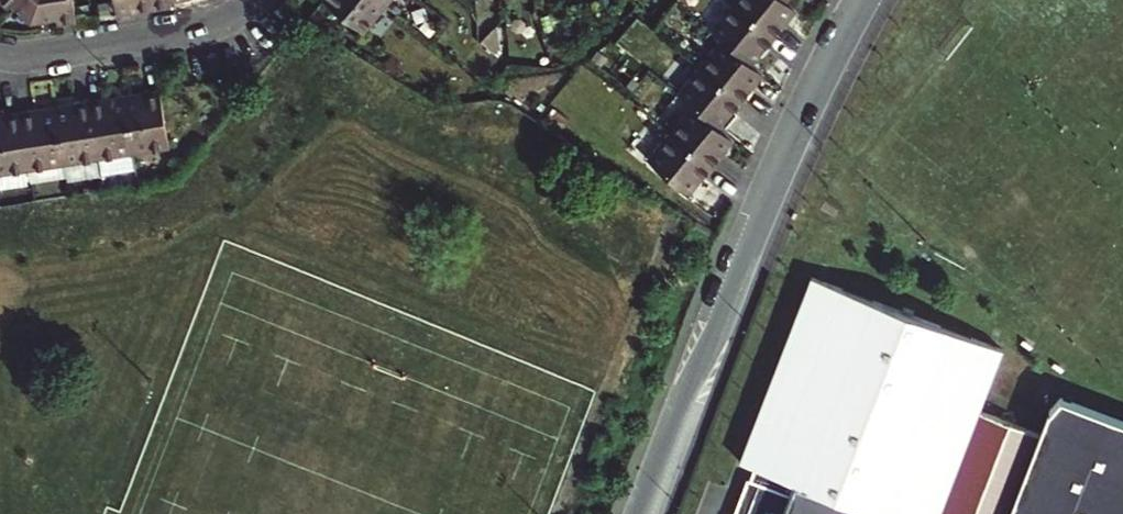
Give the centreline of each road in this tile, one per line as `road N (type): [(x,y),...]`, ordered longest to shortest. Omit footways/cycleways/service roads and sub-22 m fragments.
road 1 (tertiary): [(870,0),(788,165),(639,513)]
road 2 (residential): [(254,0),(186,31),(37,55),(0,51)]

